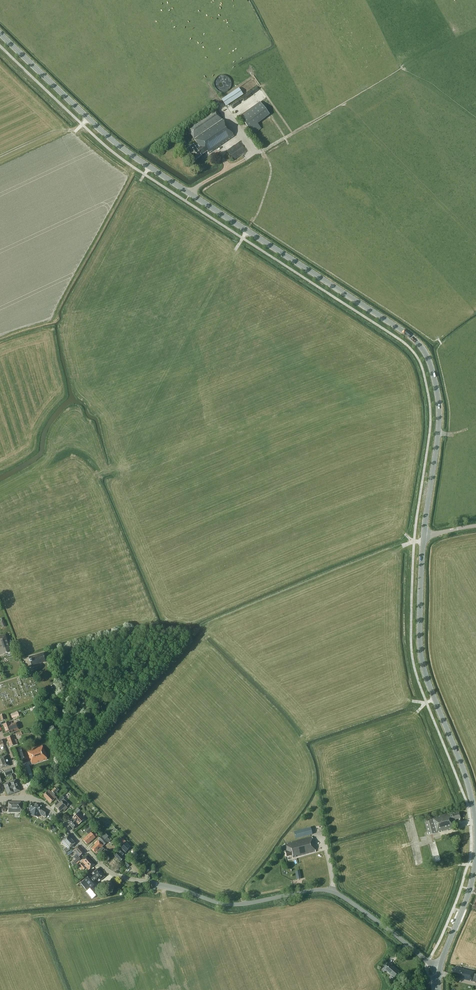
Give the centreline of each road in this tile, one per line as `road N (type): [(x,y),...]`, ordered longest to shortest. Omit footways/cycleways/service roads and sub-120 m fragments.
road 1 (secondary): [(424,538),(440,412),(424,349),(119,148),(0,33)]
road 2 (tertiary): [(440,967),(330,891),(225,904),(113,874),(46,806),(25,799)]
road 3 (secondary): [(475,833),(466,778),(422,659),(424,538)]
road 4 (secondary): [(440,967),(470,888),(475,848)]

